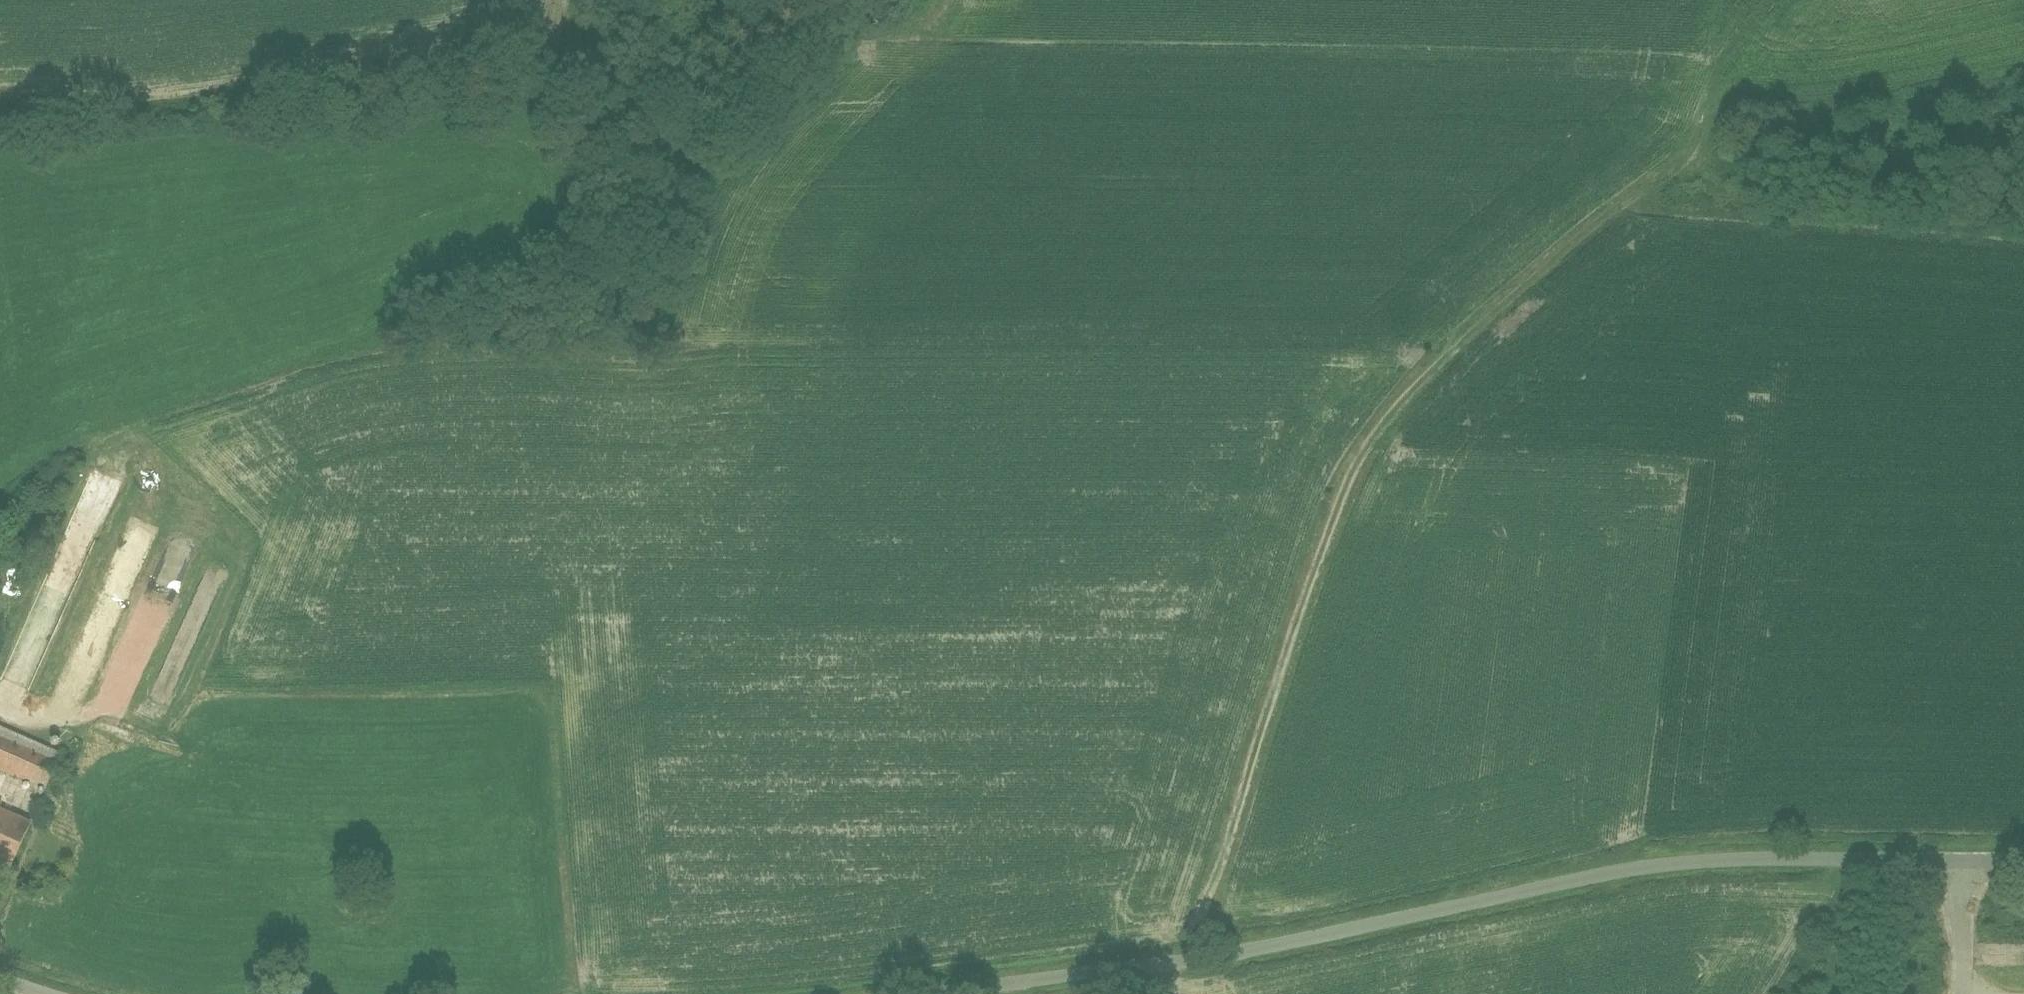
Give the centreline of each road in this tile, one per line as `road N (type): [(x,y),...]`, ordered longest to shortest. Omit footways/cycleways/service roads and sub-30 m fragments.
road 1 (unclassified): [(962,993),(1340,934),(1635,867),(2023,856)]

